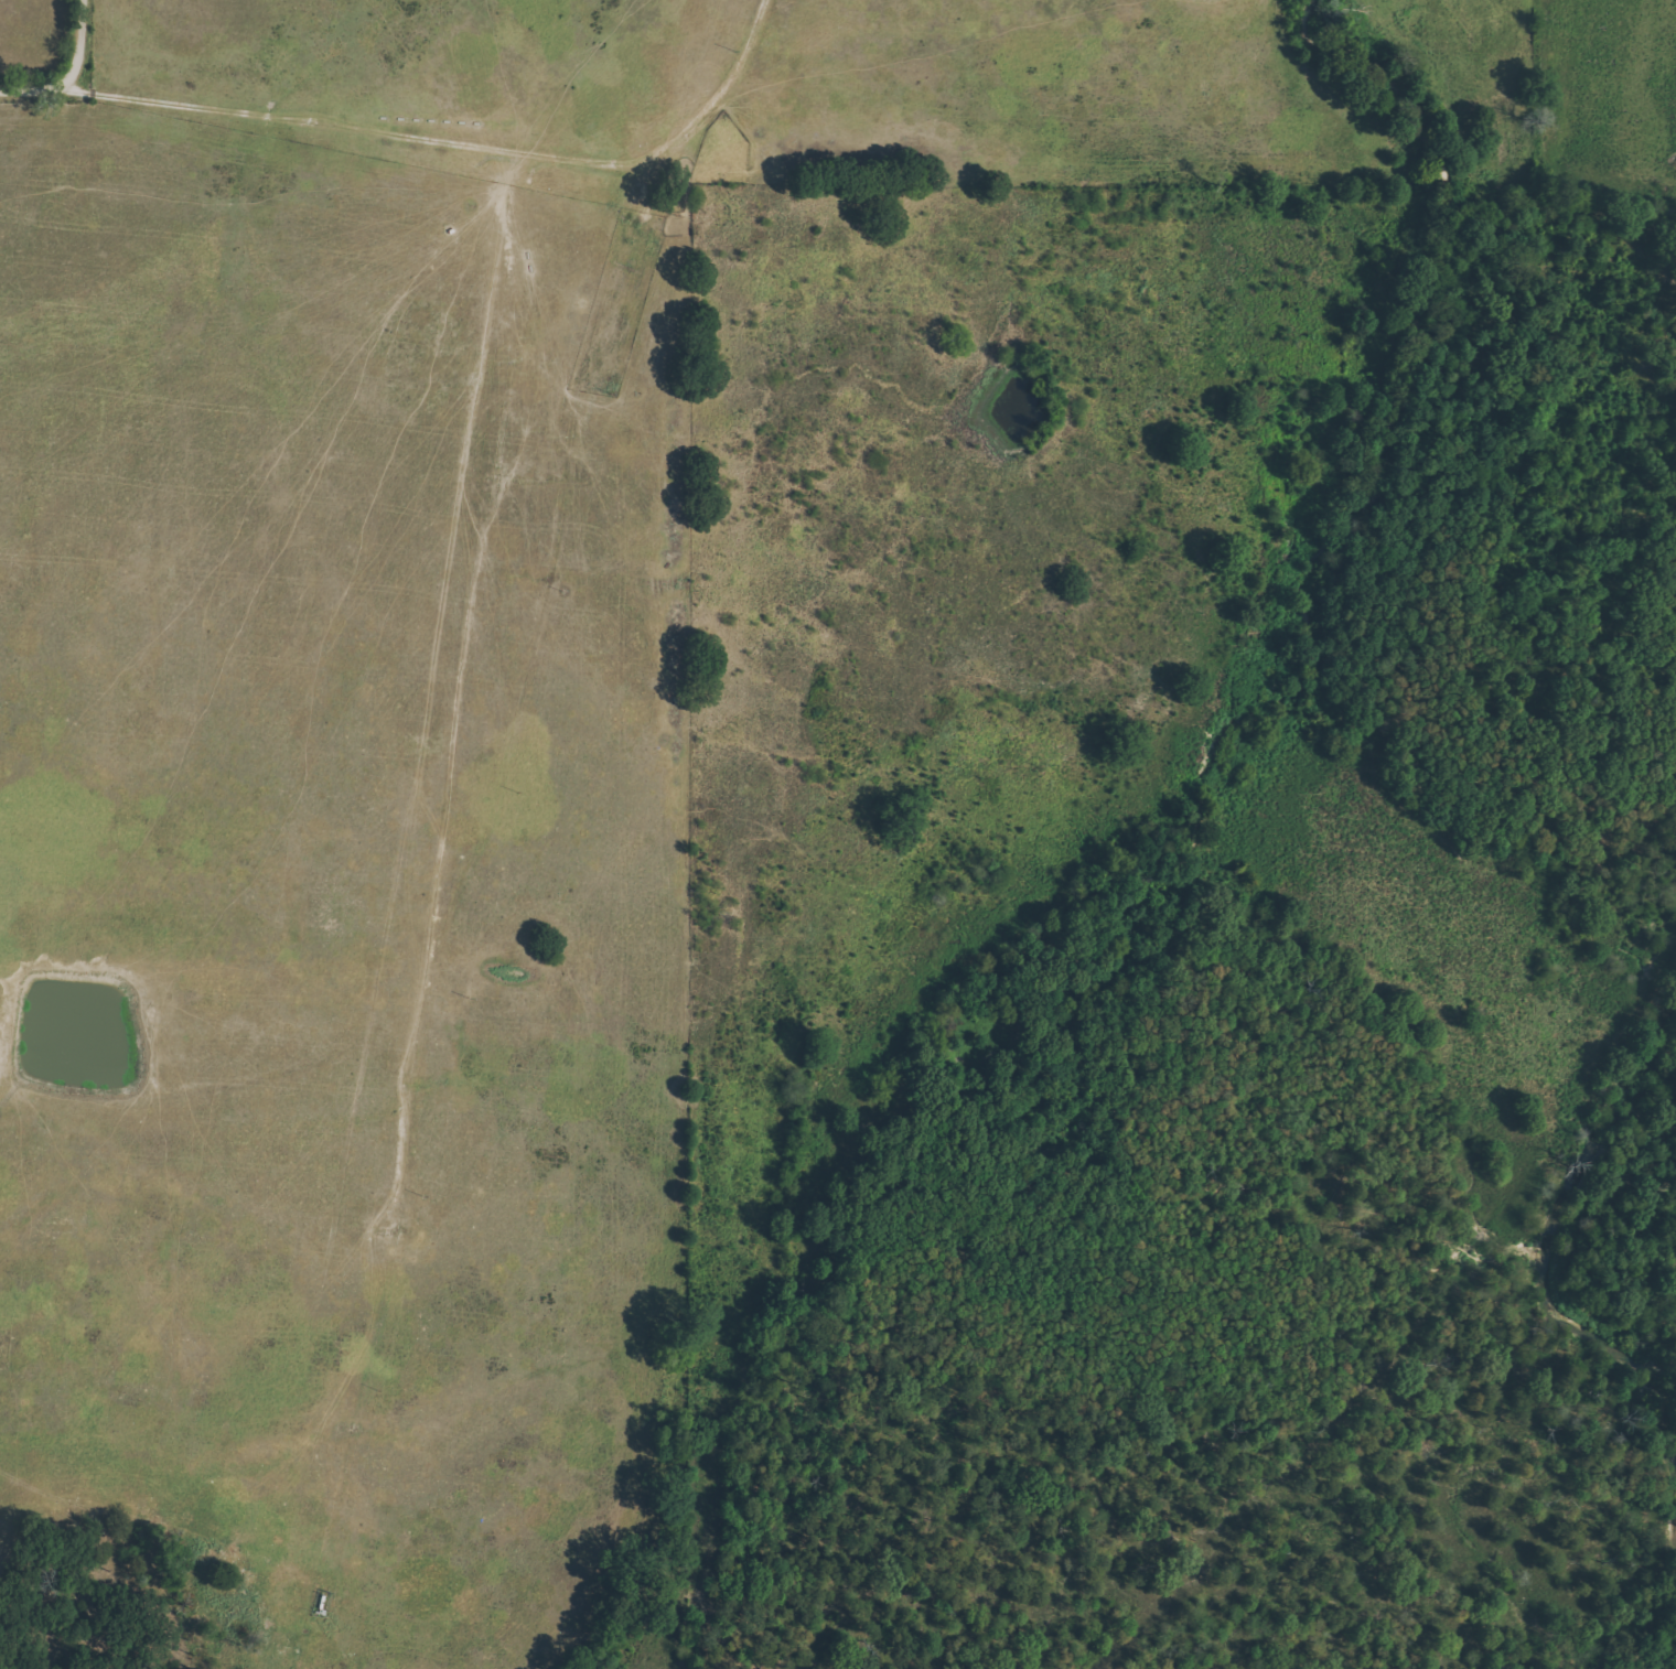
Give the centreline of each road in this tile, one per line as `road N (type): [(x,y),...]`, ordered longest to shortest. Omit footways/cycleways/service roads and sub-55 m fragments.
road 1 (residential): [(85,0),(80,58),(65,85),(45,94),(0,93)]

